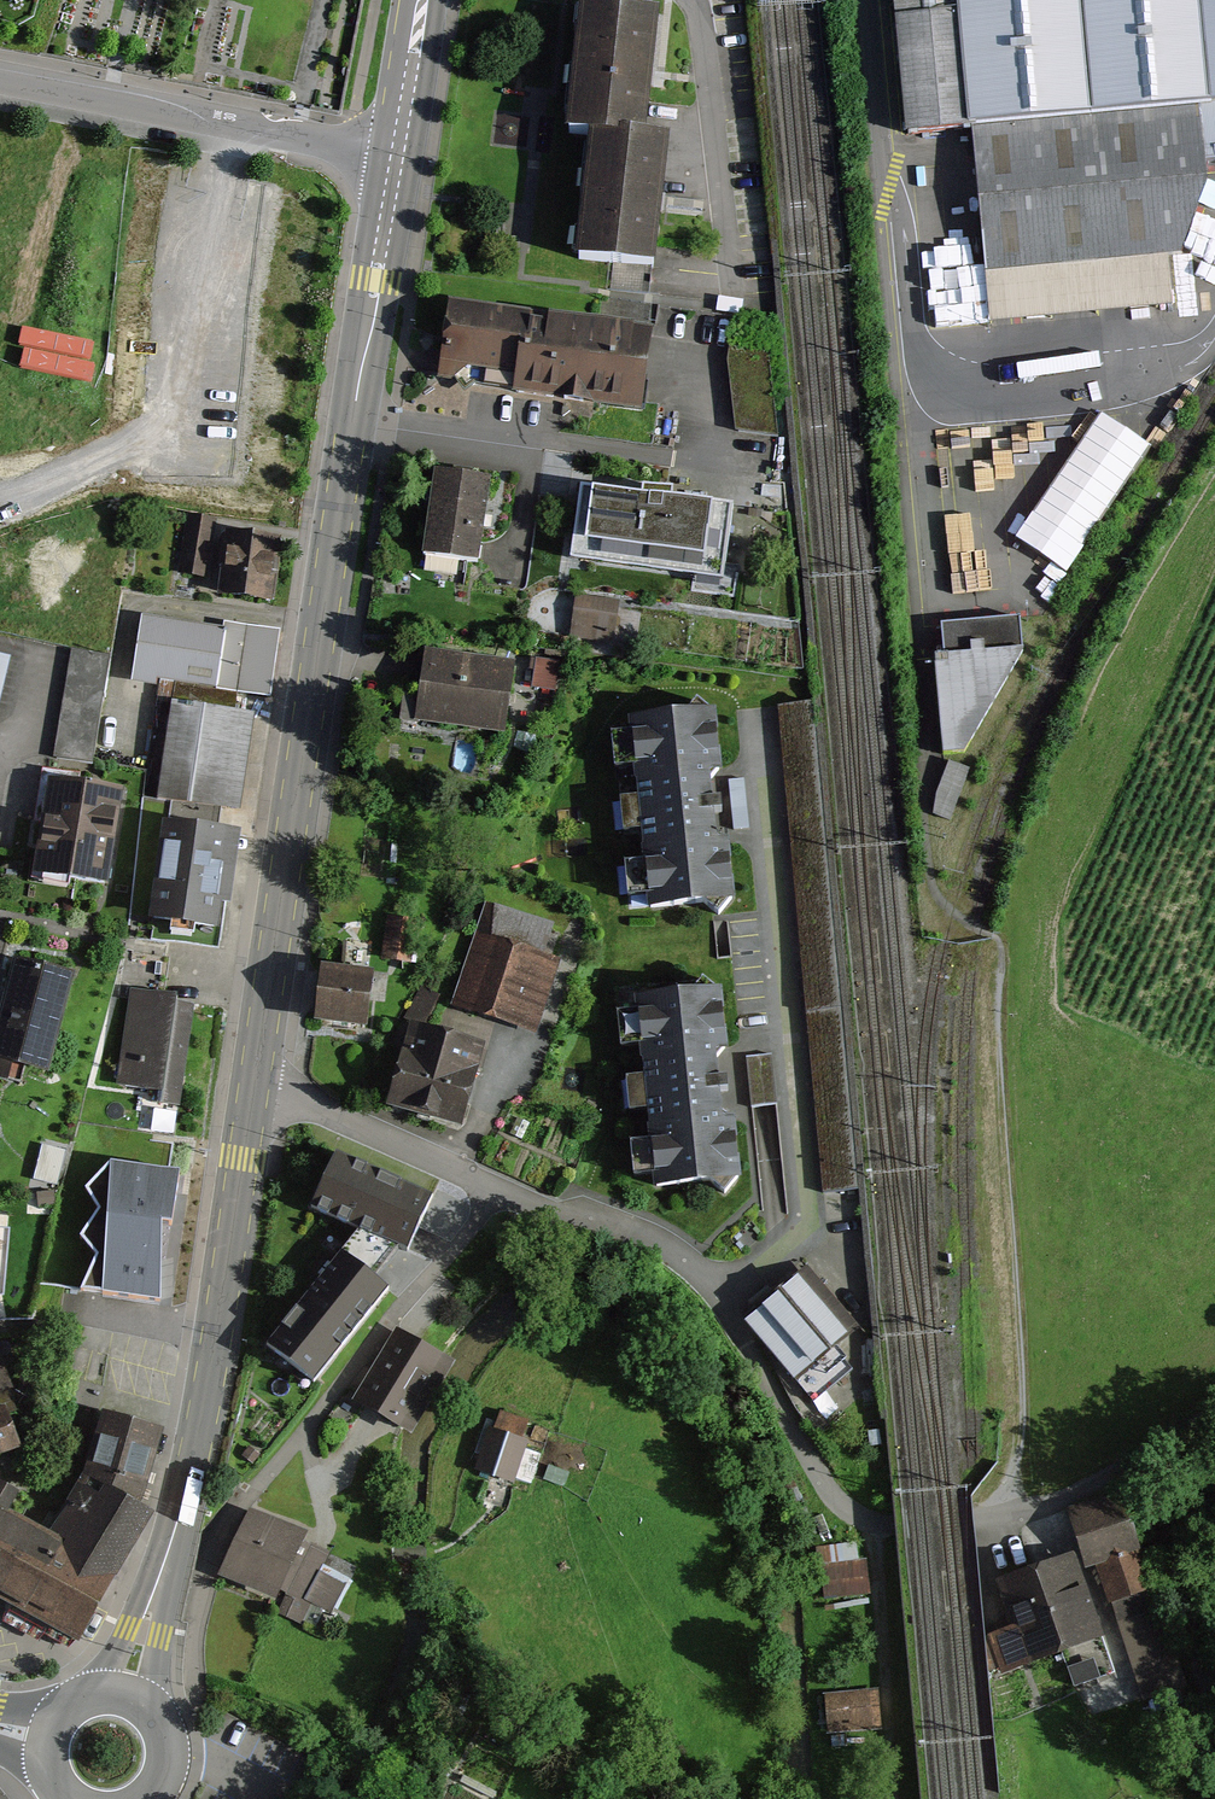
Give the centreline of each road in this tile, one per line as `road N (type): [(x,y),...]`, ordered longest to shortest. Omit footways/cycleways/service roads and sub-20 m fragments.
road 1 (residential): [(1214,1407),(1083,1487),(1008,1511),(888,1524),(859,1517),(808,1458),(693,1269),(600,1217),(564,1216),(253,1093)]
road 2 (secondary): [(397,158),(253,1093)]
road 3 (secondary): [(253,1093),(192,1465),(126,1695)]
road 4 (track): [(1008,1511),(1022,1431),(1000,1085),(1000,940)]
road 5 (residential): [(397,158),(0,79)]
road 6 (secondary): [(422,0),(397,158)]
road 7 (secondary): [(154,1798),(171,1768),(167,1730),(126,1695)]

